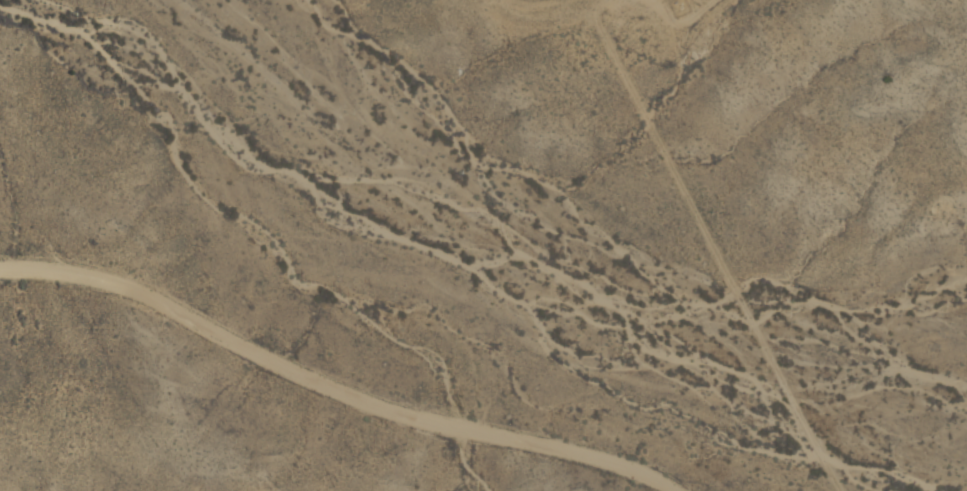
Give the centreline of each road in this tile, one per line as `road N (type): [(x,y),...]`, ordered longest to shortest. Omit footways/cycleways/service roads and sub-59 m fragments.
road 1 (track): [(0,267),(118,281),(330,391),(590,451),(670,475),(690,490)]

